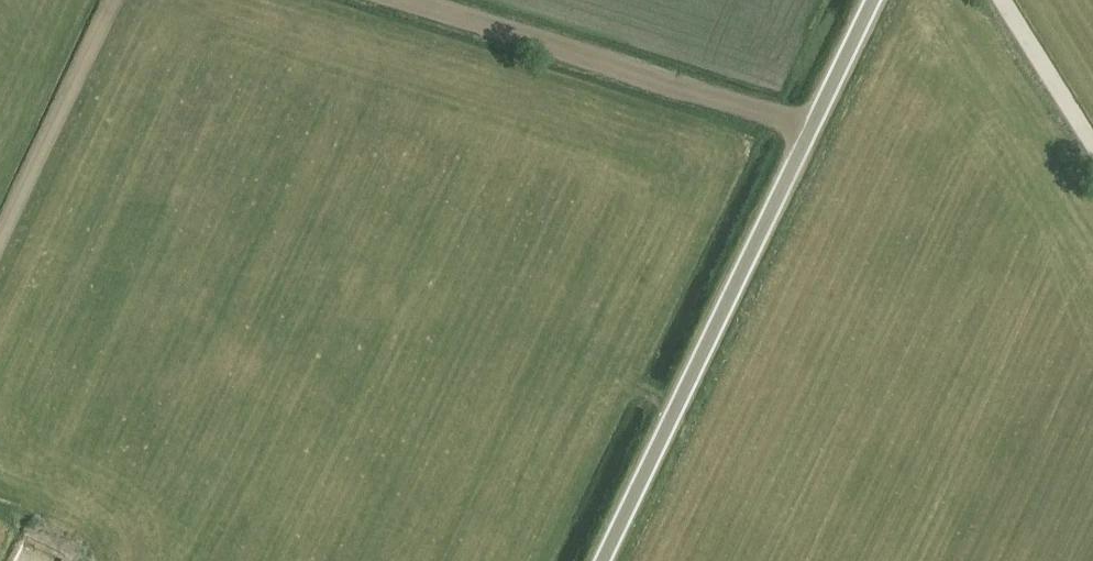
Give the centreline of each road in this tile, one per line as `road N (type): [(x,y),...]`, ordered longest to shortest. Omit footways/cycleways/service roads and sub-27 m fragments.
road 1 (unclassified): [(598,560),(867,0)]
road 2 (track): [(406,0),(806,128)]
road 3 (track): [(992,0),(1092,155)]

